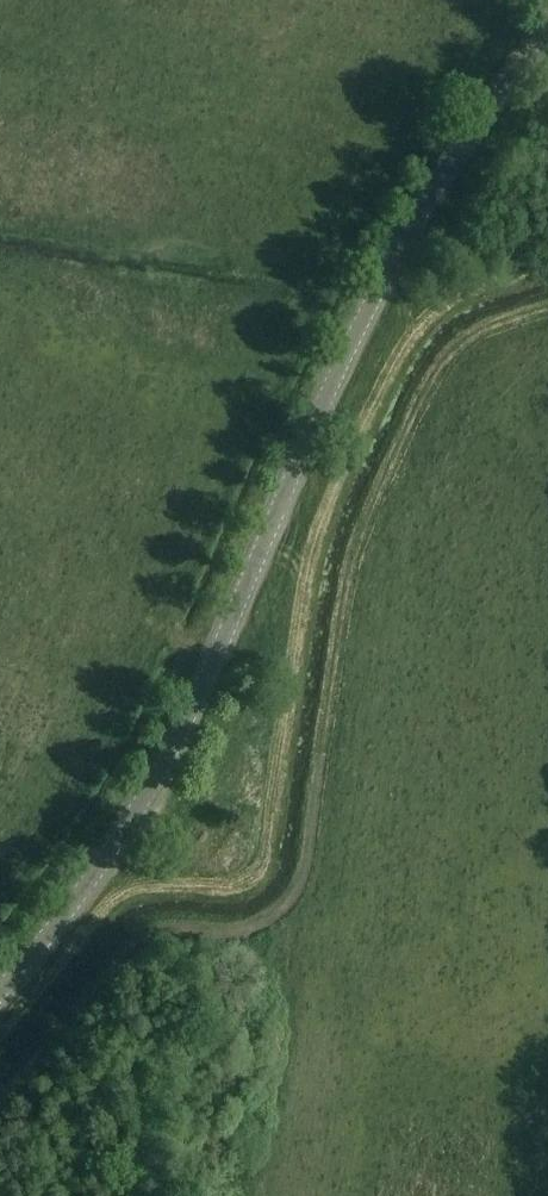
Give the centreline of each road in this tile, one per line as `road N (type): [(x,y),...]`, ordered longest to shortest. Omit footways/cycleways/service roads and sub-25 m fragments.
road 1 (tertiary): [(547,35),(488,108),(419,215),(351,341),(146,795),(0,993)]
road 2 (track): [(547,308),(469,340),(420,392),(378,472),(343,578),(302,873),(290,900),(262,920),(159,934),(130,948),(0,1100)]

